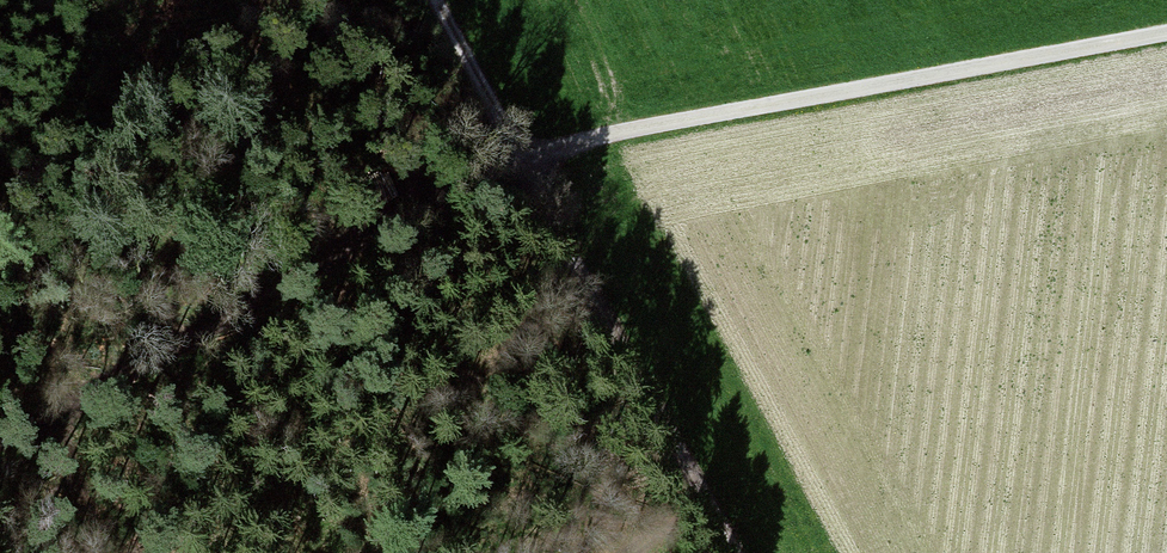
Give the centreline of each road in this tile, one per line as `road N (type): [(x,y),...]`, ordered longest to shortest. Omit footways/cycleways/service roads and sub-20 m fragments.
road 1 (track): [(1166,35),(521,155)]
road 2 (track): [(736,552),(437,0)]
road 3 (track): [(0,450),(521,155)]

